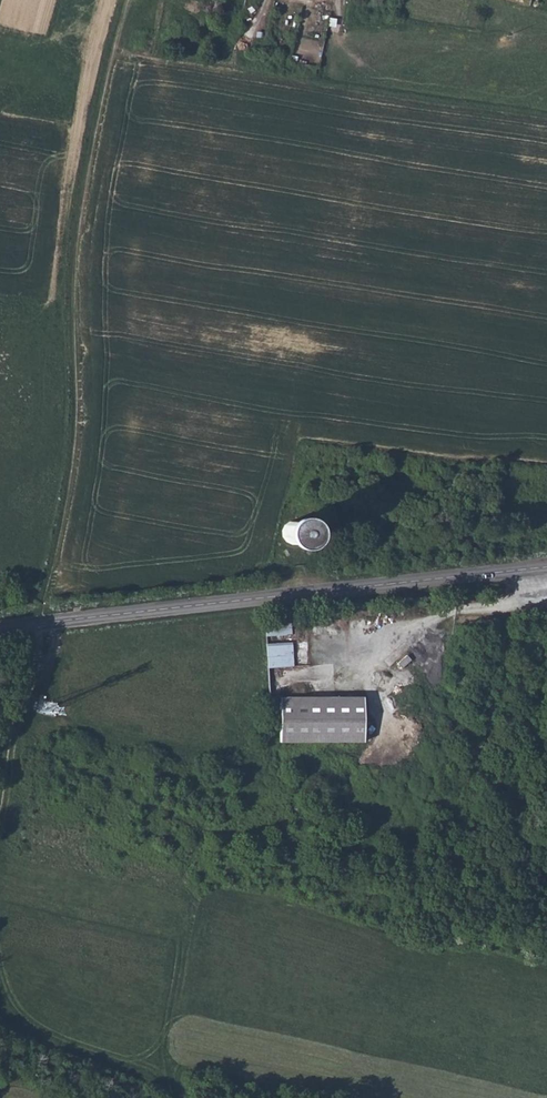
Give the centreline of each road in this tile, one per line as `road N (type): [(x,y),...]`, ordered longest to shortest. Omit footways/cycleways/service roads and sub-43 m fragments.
road 1 (secondary): [(0,629),(546,568)]
road 2 (track): [(0,819),(44,624)]
road 3 (track): [(0,1043),(122,1097)]

